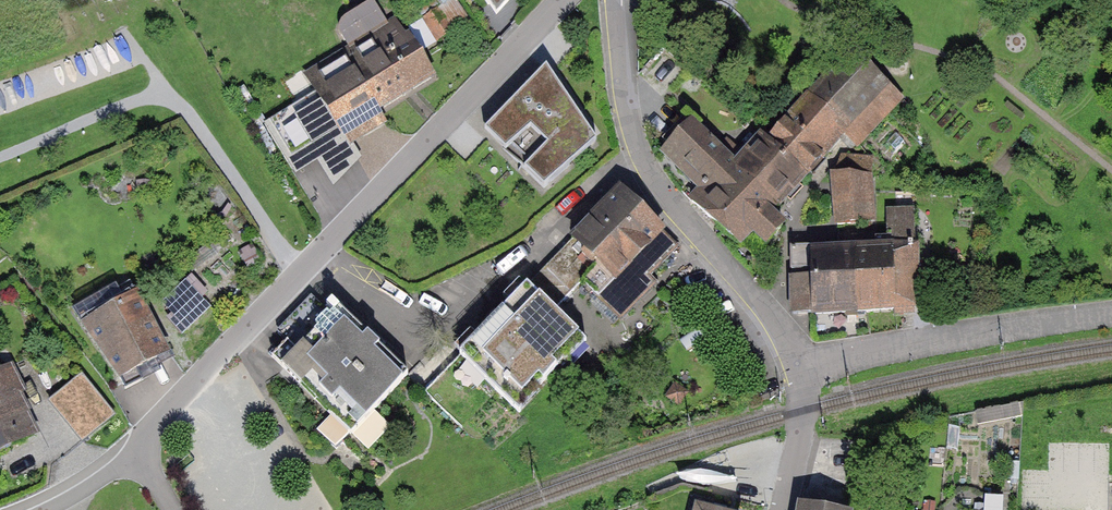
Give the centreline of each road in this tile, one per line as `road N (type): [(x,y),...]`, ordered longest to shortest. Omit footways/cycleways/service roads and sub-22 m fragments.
road 1 (residential): [(561,0),(155,422),(136,454)]
road 2 (residential): [(800,371),(786,341),(663,193),(633,144),(617,0)]
road 3 (residential): [(1111,314),(966,332),(800,371)]
road 4 (residential): [(779,509),(802,408),(800,371)]

